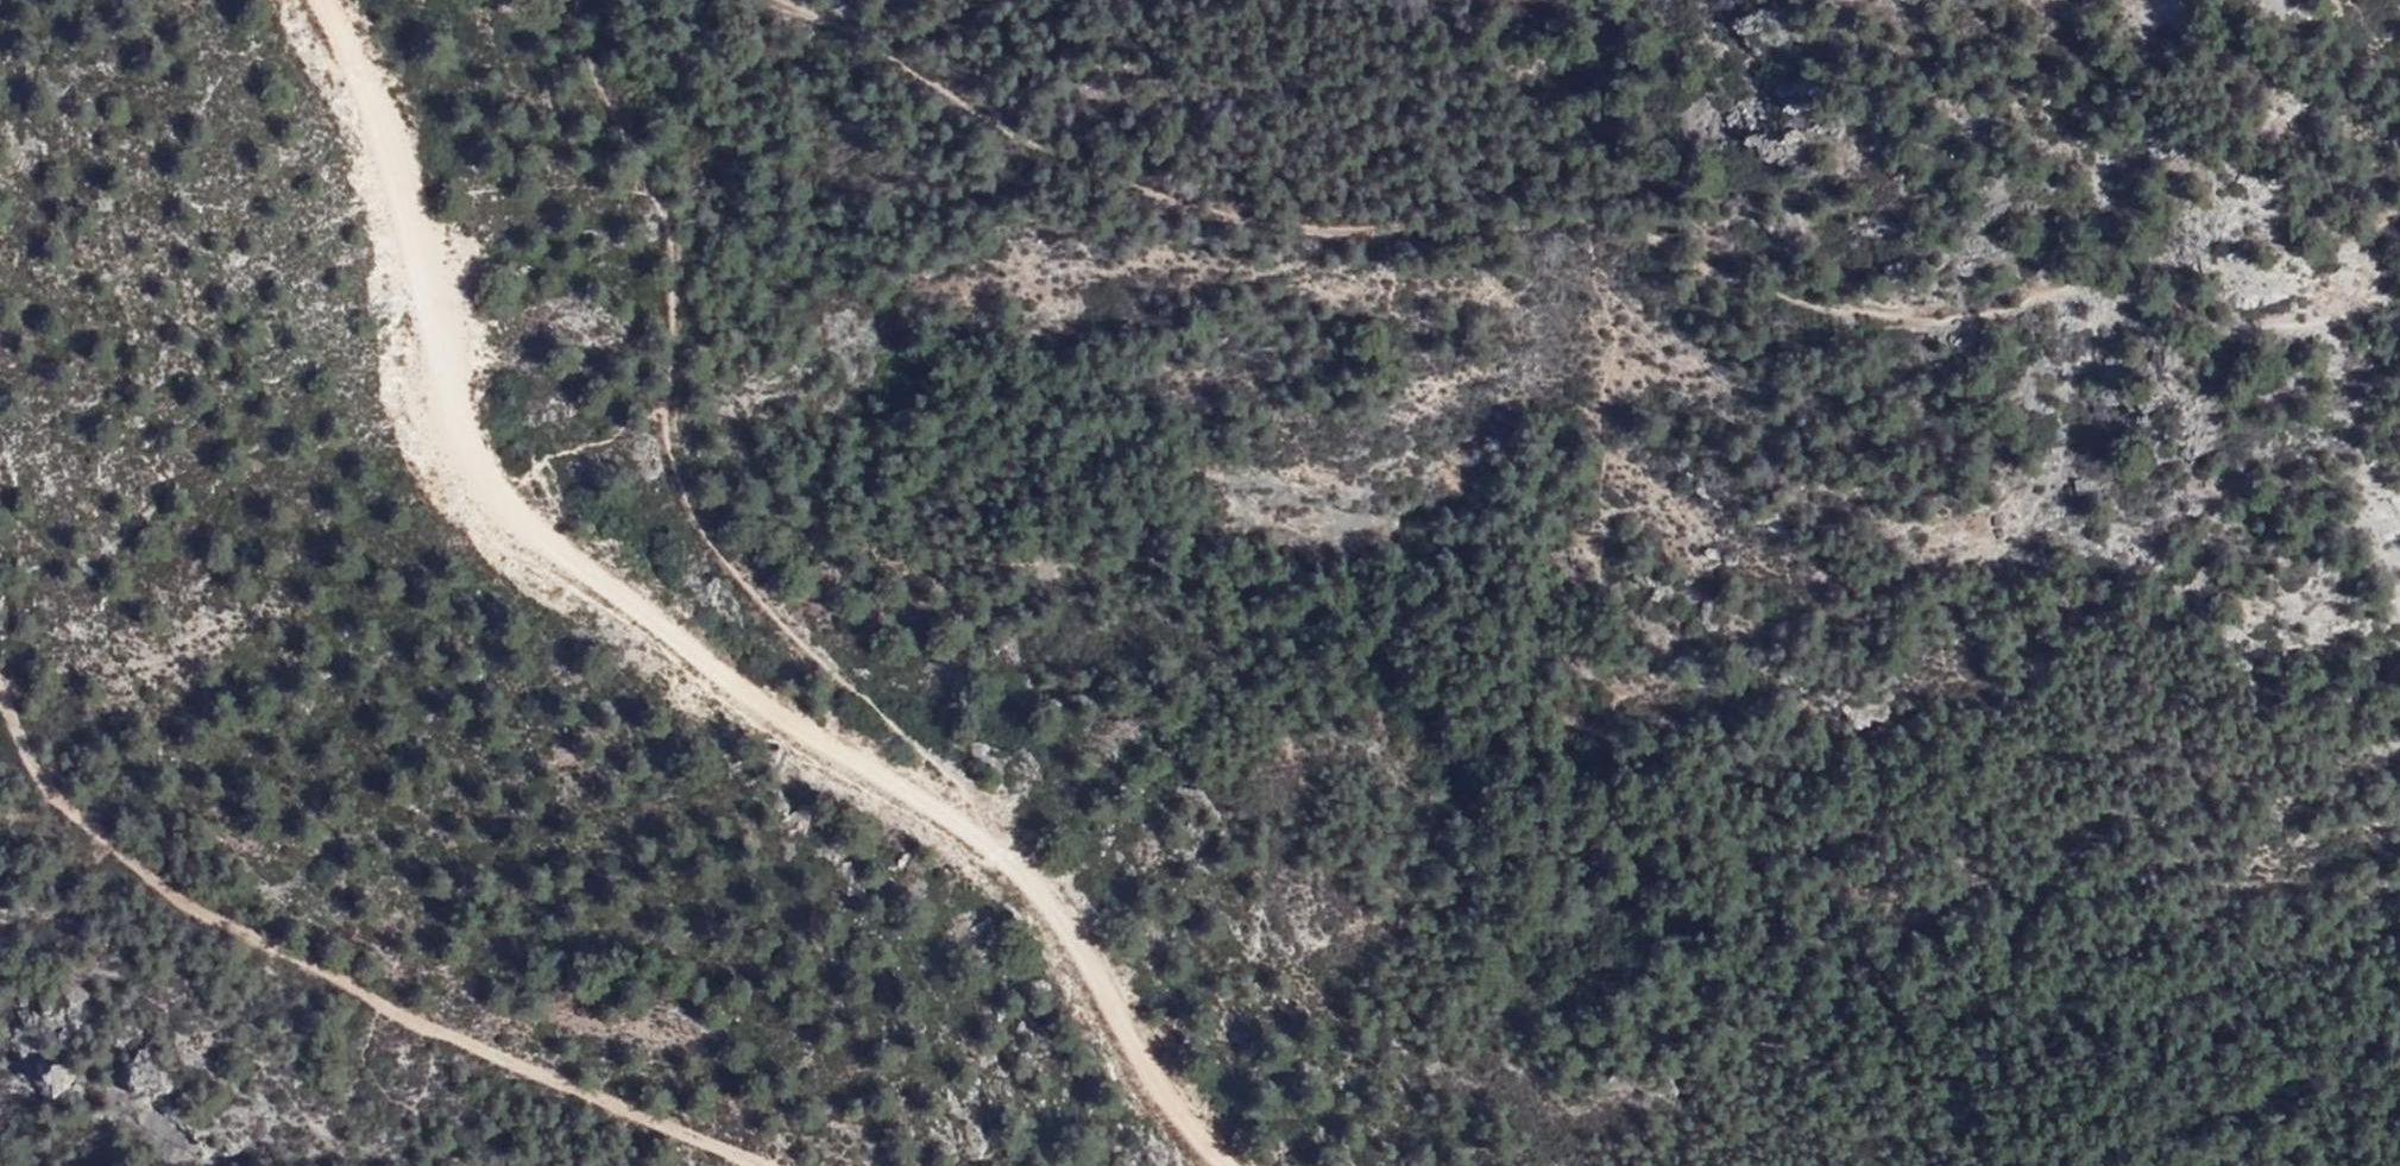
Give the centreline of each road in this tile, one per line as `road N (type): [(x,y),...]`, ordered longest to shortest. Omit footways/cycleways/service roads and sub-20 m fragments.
road 1 (track): [(300,0),(375,147),(435,386),(469,489),(674,674),(946,843),(1021,920),(1107,1086),(1177,1165)]

